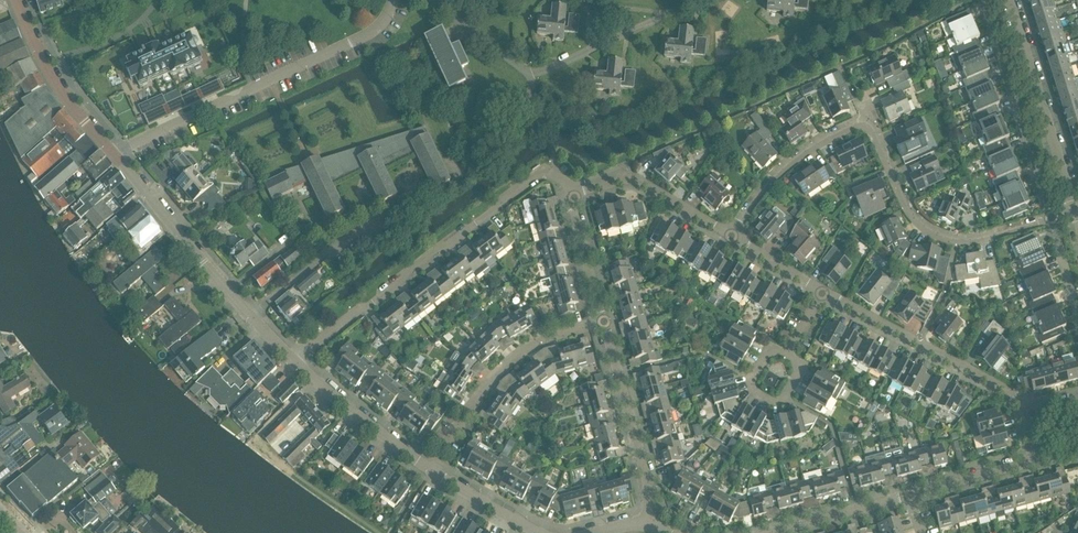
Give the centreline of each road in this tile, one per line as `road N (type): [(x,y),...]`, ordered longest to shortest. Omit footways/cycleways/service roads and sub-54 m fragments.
road 1 (residential): [(293,360),(544,169),(556,174)]
road 2 (residential): [(113,153),(377,29),(393,0)]
road 3 (residential): [(113,153),(293,360)]
road 4 (residential): [(865,129),(917,224),(937,237),(980,240),(1047,220)]
road 5 (residential): [(1027,415),(1017,400),(822,295)]
road 6 (residential): [(428,470),(501,371),(535,346),(604,322)]
road 7 (residential): [(1047,220),(979,0)]
road 8 (residential): [(1071,210),(1009,0)]
road 9 (residential): [(648,524),(649,492),(604,322)]
road 10 (residential): [(732,237),(789,165),(853,127),(865,129)]
road 11 (residential): [(293,360),(428,470)]
road 12 (residential): [(769,532),(911,496)]
road 13 (residential): [(788,353),(797,370),(782,397),(760,401),(752,379),(778,350)]
road 14 (residential): [(911,496),(1039,460)]
road 15 (residential): [(604,322),(574,196)]
road 16 (residential): [(156,0),(123,33),(46,60)]
road 17 (residential): [(428,470),(537,532)]
road 18 (residential): [(529,77),(431,0)]
road 19 (residential): [(732,237),(628,177)]

